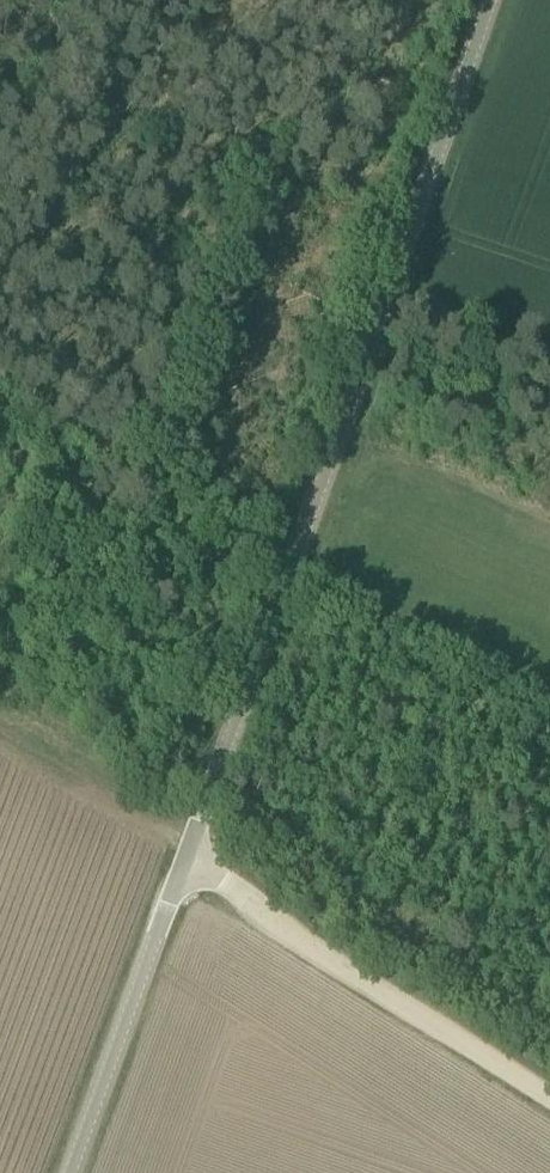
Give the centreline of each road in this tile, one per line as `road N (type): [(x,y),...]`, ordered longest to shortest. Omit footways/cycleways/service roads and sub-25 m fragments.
road 1 (unclassified): [(61,1172),(488,0)]
road 2 (track): [(549,1094),(0,736)]
road 3 (track): [(217,142),(0,73)]

